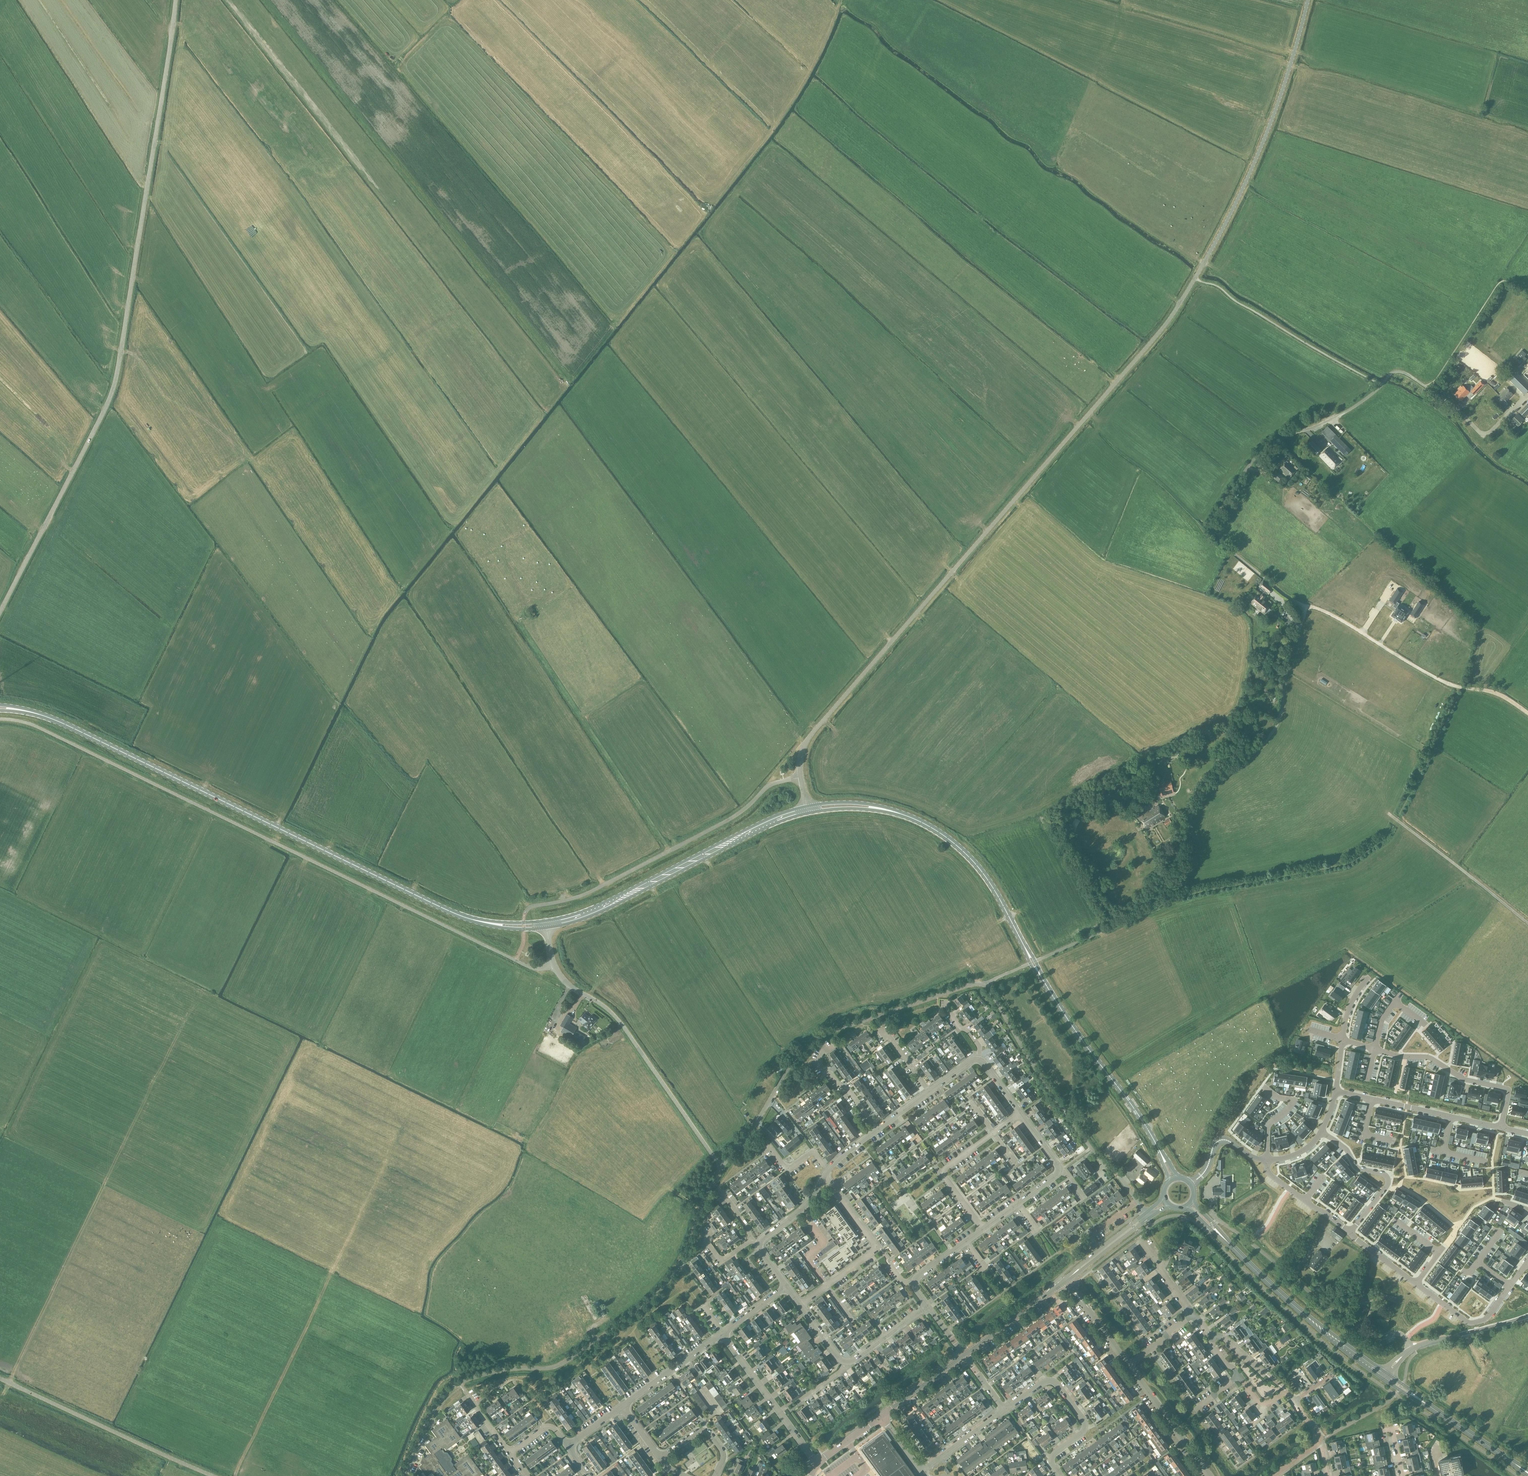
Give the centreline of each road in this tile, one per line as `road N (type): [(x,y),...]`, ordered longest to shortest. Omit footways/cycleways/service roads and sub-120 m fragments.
road 1 (unclassified): [(800,777),(804,746),(1144,352),(1191,285),(1265,139),(1307,0)]
road 2 (unclassified): [(1035,961),(1168,899),(1201,795),(1267,743),(1281,719),(1305,607),(1214,536),(1215,514),(1264,450),(1355,406),(1393,372),(1429,389)]
road 3 (unclassified): [(0,610),(117,380),(177,0)]
road 4 (unclassified): [(554,965),(533,969),(30,724),(0,719)]
road 5 (secondary): [(547,925),(456,914),(61,723),(0,708)]
road 6 (unclassified): [(713,1182),(675,1271),(625,1320),(557,1366),(459,1383)]
road 7 (unclassified): [(721,1168),(811,1044),(986,983)]
road 8 (unclassified): [(525,912),(606,884),(738,814),(772,784),(800,777)]
road 9 (secondary): [(805,810),(620,900),(547,925)]
road 10 (unclassified): [(986,983),(1051,1091),(1140,1205)]
road 11 (secondary): [(1017,933),(986,877),(921,822),(849,806),(805,810)]
road 12 (unclassified): [(721,1168),(622,1024),(568,986),(554,965)]
road 13 (track): [(522,631),(668,851)]
road 14 (unclassified): [(1411,1349),(1401,1335),(1359,1331),(1209,1208)]
road 15 (unclassified): [(212,1475),(0,1378)]
road 16 (residential): [(1502,1127),(1509,1089),(1464,1080),(1428,1057),(1343,1040)]
road 17 (secondary): [(1162,1155),(1046,985)]
road 18 (secondary): [(1385,1375),(1236,1251)]
road 19 (residential): [(800,1305),(878,1248),(824,1176)]
road 20 (residential): [(1060,1475),(1053,1454),(1085,1428),(1057,1384),(1045,1381),(1004,1410)]
road 21 (track): [(1388,812),(1527,923)]
road 22 (track): [(1459,687),(1305,607)]
road 23 (secondary): [(1527,1473),(1385,1375)]
road 24 (residential): [(981,1231),(941,1173),(1021,1114)]
road 25 (residential): [(817,1464),(722,1333)]
road 26 (residential): [(1527,1263),(1488,1317),(1469,1323),(1416,1283)]
road 27 (residential): [(1350,1232),(1388,1180),(1355,1166),(1348,1150),(1321,1132)]
road 28 (residential): [(1208,1475),(1128,1364)]
road 29 (tertiary): [(964,1356),(1064,1282)]
road 30 (residential): [(622,1407),(722,1333)]
road 31 (unclassified): [(1411,1349),(1527,1316)]

